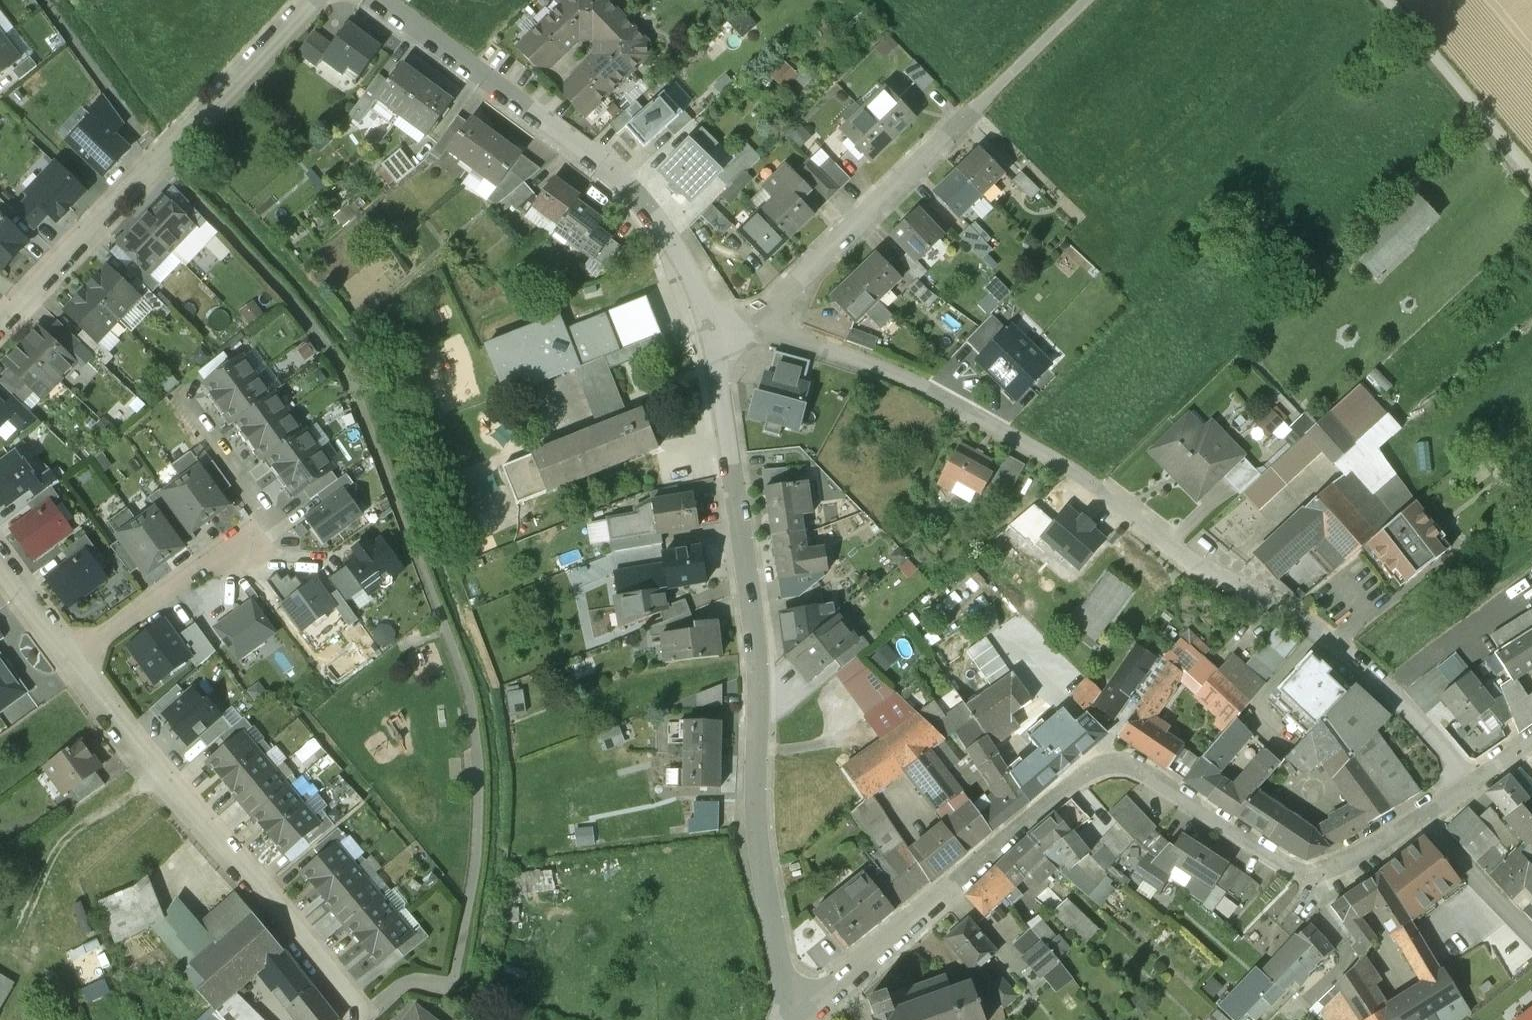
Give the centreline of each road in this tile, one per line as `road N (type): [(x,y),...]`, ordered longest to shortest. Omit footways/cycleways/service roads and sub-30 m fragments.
road 1 (residential): [(1470,785),(1403,701),(1310,625),(1198,567),(1002,428),(766,324)]
road 2 (residential): [(803,1010),(921,921),(1070,789),(1114,767),(1150,775),(1316,878),(1419,819)]
road 3 (residential): [(718,345),(756,645),(761,844),(803,1010)]
road 4 (residential): [(370,0),(592,155),(670,232),(718,345)]
road 5 (residential): [(356,1019),(350,999),(68,661)]
road 6 (residential): [(314,0),(0,325)]
road 7 (residential): [(766,324),(966,121)]
road 8 (track): [(1531,176),(1386,0)]
road 9 (residential): [(242,543),(68,661)]
road 10 (track): [(966,121),(1088,0)]
road 11 (residential): [(1419,819),(1531,936)]

